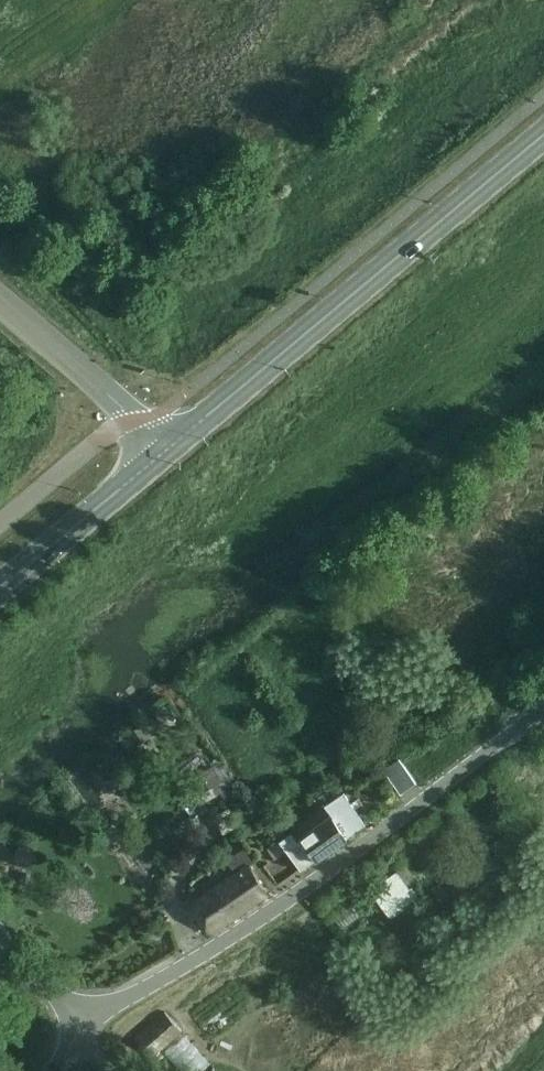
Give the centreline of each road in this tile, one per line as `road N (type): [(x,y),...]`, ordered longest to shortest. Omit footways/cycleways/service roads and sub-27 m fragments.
road 1 (unclassified): [(85,1031),(346,858),(543,708)]
road 2 (primary): [(168,449),(543,134)]
road 3 (primary): [(0,586),(168,449)]
road 4 (unclassified): [(137,421),(0,296)]
road 5 (unclassified): [(137,421),(95,444),(0,523)]
road 6 (tertiary): [(85,1031),(0,932)]

